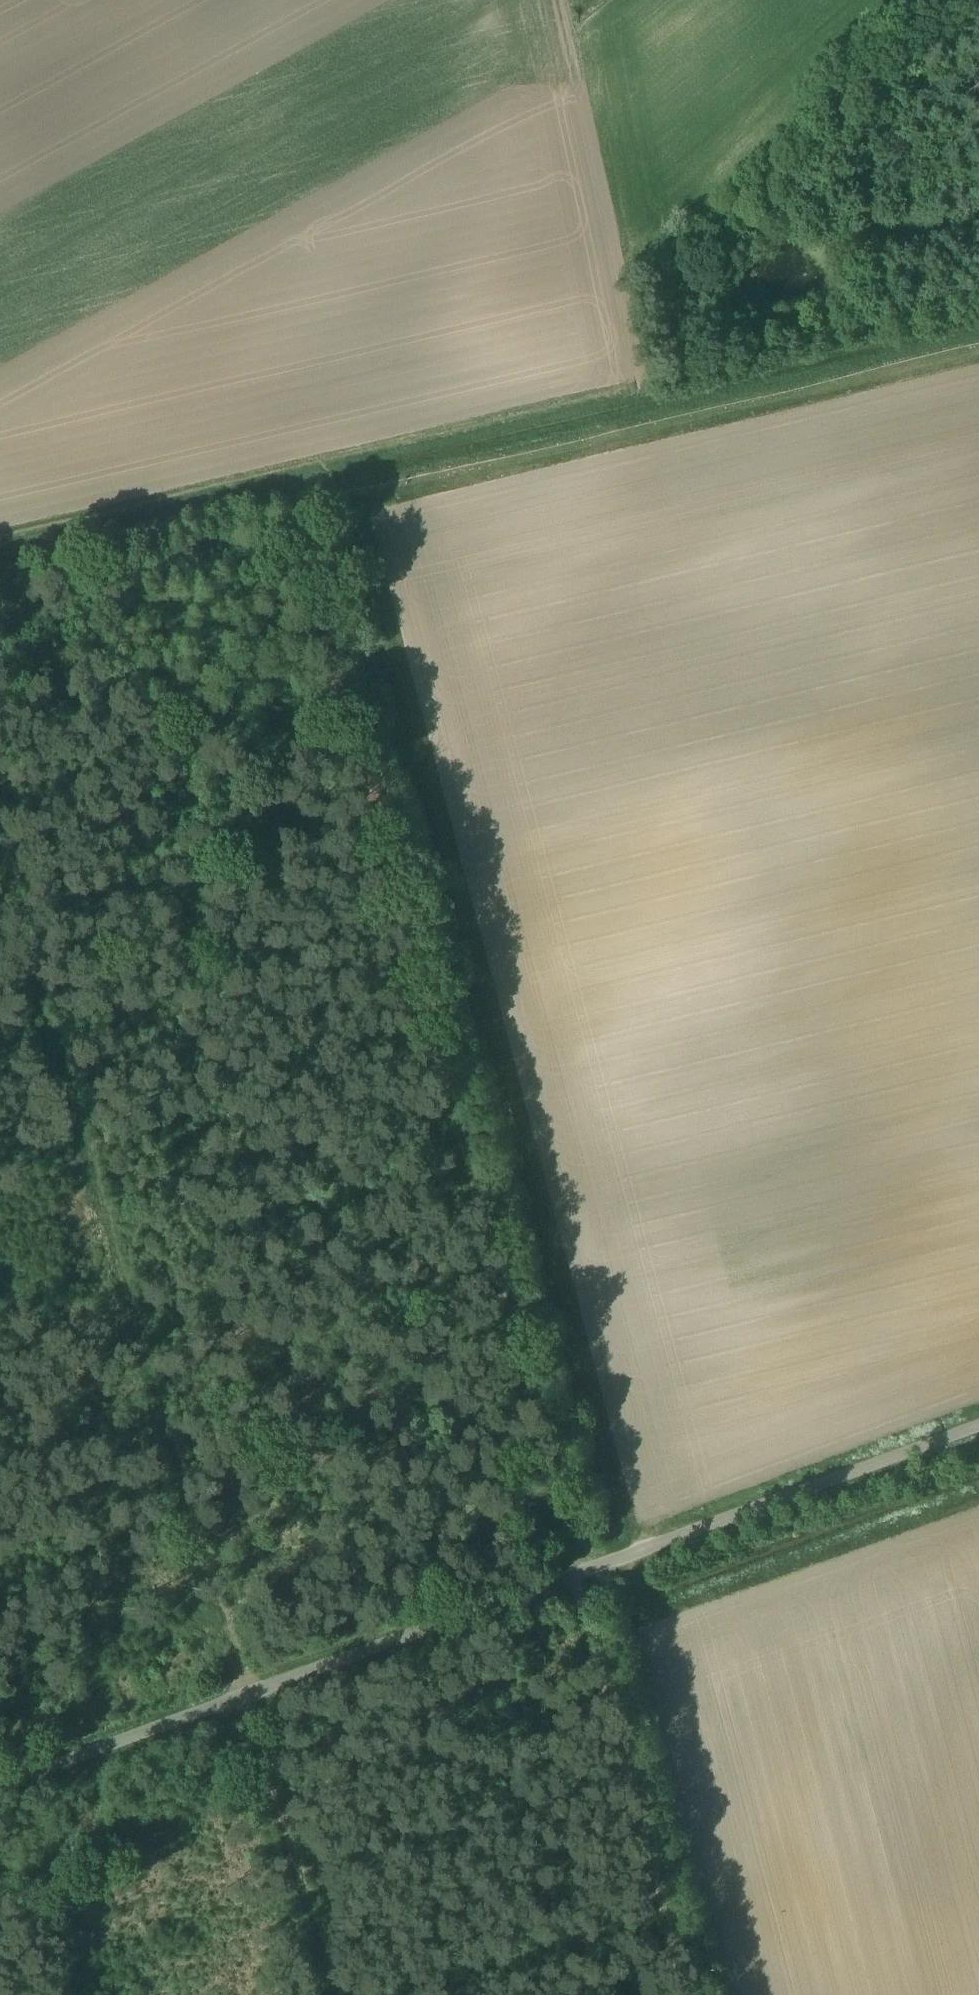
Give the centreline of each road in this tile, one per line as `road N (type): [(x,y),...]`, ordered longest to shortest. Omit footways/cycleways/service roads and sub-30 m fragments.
road 1 (unclassified): [(0,1787),(978,1432)]
road 2 (track): [(583,1576),(687,1994)]

